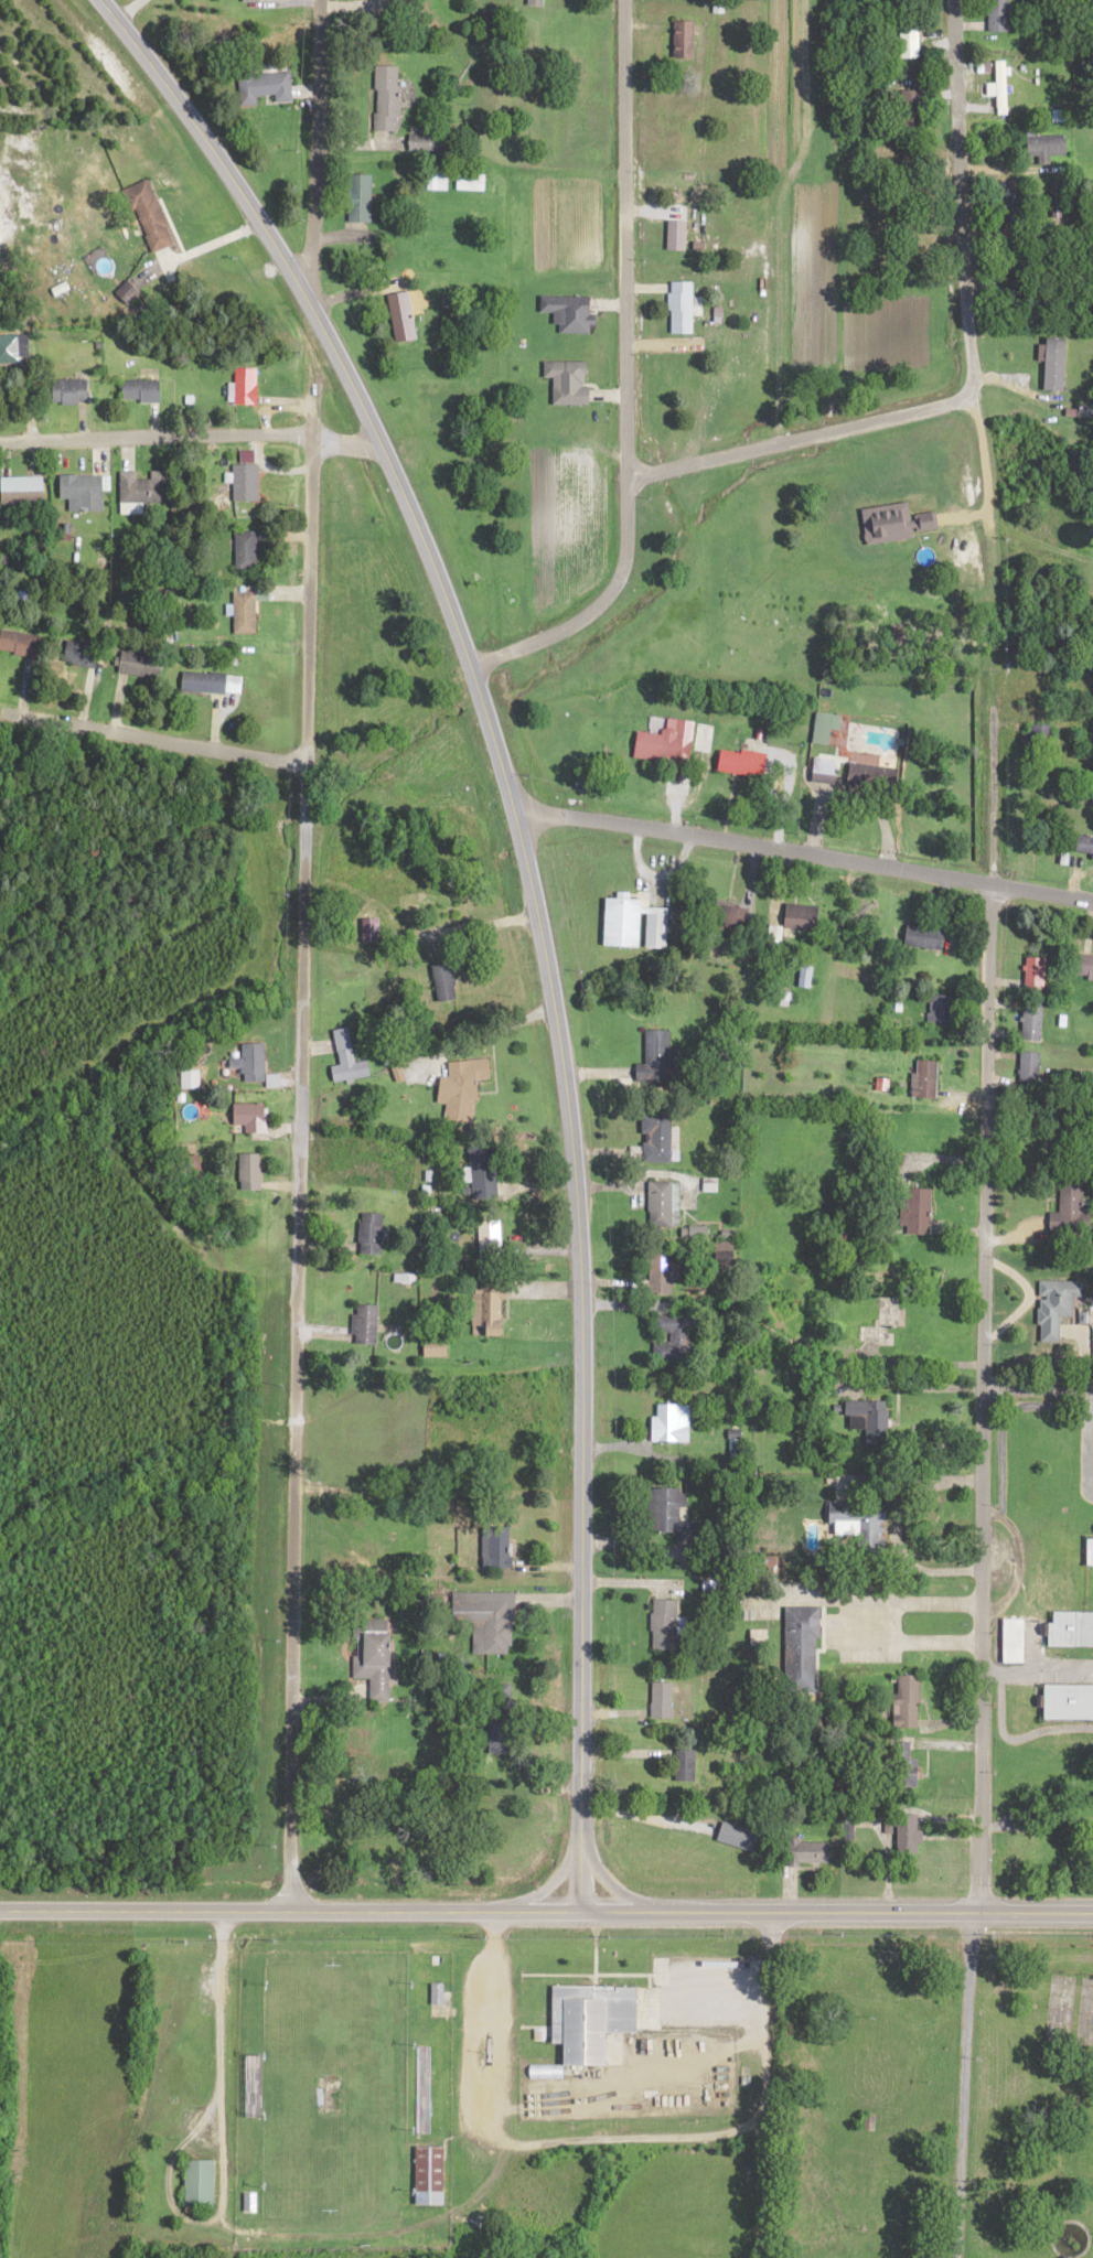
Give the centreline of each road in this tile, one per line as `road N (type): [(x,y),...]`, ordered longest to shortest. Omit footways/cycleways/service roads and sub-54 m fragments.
road 1 (secondary): [(96,0),(211,149),(332,350),(422,541),(516,816),(549,975),(572,1147),(585,1365),(581,1838)]
road 2 (residential): [(977,1916),(992,730)]
road 3 (residential): [(288,1908),(306,766)]
road 4 (residential): [(623,0),(625,553),(615,589),(592,615),(471,670)]
road 5 (residential): [(628,480),(953,405),(967,388),(959,0)]
road 6 (residential): [(1092,908),(516,816)]
road 7 (secondary): [(582,1913),(0,1908)]
road 8 (secondary): [(674,1915),(1092,1917)]
road 9 (residential): [(306,766),(311,439)]
road 10 (residential): [(311,439),(0,446)]
road 11 (residential): [(306,766),(0,718)]
road 12 (residential): [(303,297),(313,249),(319,0)]
road 13 (secondary): [(674,1915),(611,1888),(581,1838)]

